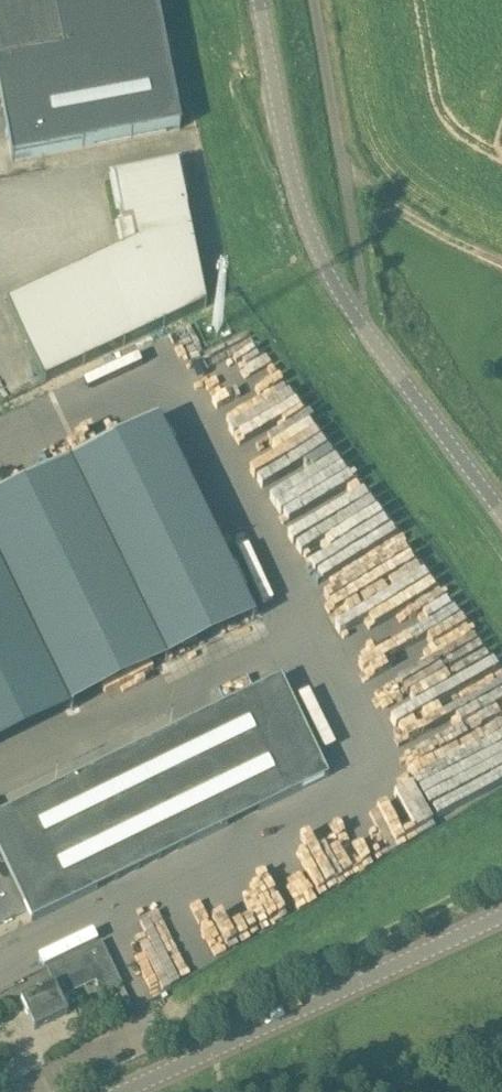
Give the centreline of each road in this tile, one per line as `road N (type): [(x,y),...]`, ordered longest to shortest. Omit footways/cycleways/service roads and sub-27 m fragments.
road 1 (secondary): [(123,1091),(501,918)]
road 2 (unclassified): [(372,333),(331,272),(303,205),(258,0)]
road 3 (unclassified): [(315,0),(372,333)]
road 4 (unclassified): [(501,516),(372,333)]
road 5 (track): [(347,171),(431,230),(501,261)]

